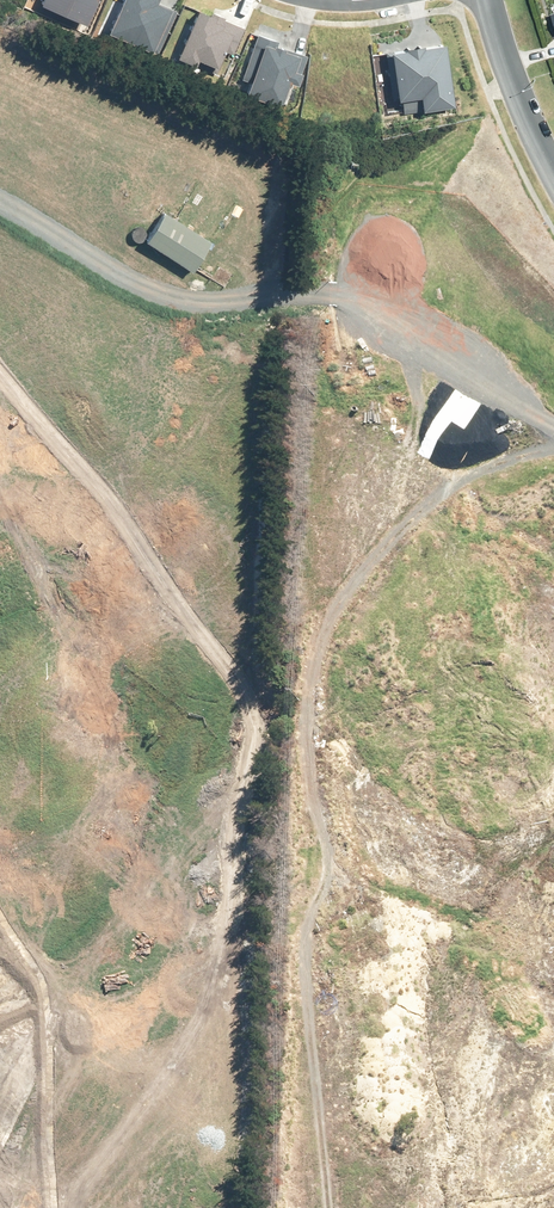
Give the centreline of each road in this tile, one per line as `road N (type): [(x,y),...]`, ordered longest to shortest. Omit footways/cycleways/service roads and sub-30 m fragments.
road 1 (track): [(553,462),(444,491),(326,613),(310,678),(313,790),(328,874),(300,925),(320,1207)]
road 2 (unknown): [(553,928),(362,1149),(295,1181),(220,1190),(96,1170),(34,1137),(0,1099)]
road 3 (residential): [(101,558),(123,345),(114,273),(57,223),(0,197)]
road 4 (unknown): [(0,936),(39,890),(75,813),(101,558)]
road 5 (unknown): [(553,430),(473,511),(451,562),(456,613),(481,661),(553,726)]
road 6 (residential): [(553,176),(487,0)]

